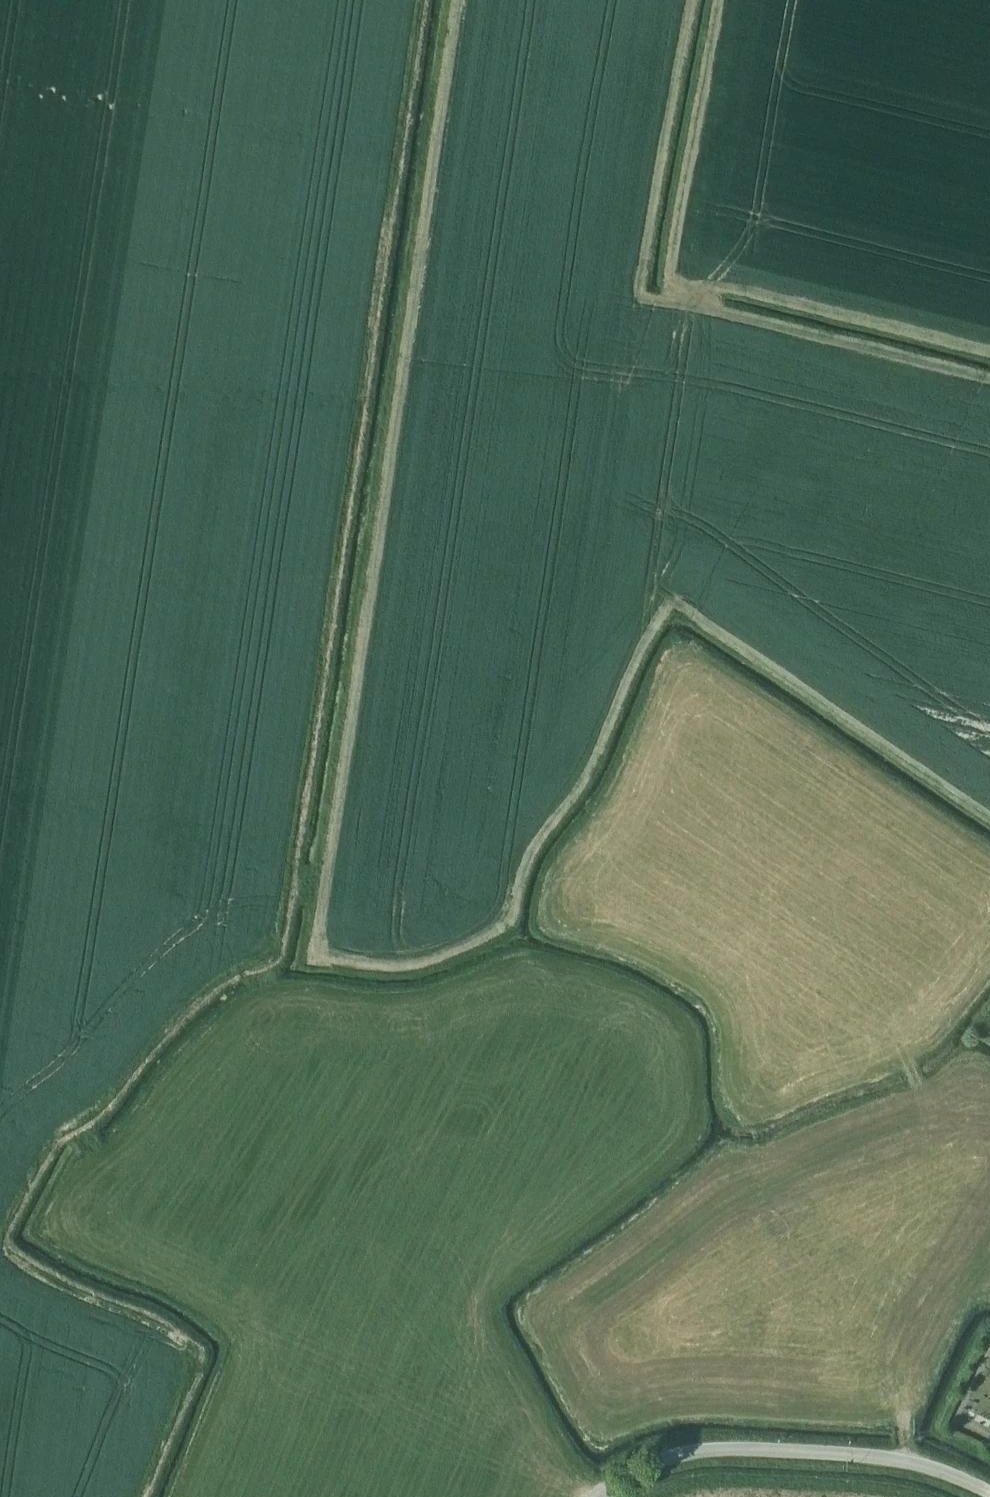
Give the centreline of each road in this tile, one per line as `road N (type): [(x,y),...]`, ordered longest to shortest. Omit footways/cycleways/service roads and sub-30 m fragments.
road 1 (tertiary): [(605,1496),(643,1468),(733,1451),(900,1459),(989,1494)]

